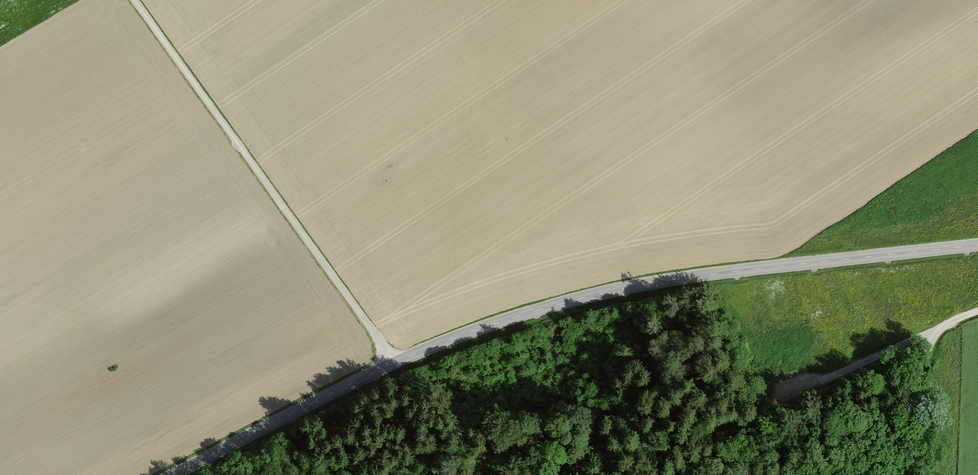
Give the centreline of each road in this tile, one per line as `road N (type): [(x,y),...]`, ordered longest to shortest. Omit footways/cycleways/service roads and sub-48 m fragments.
road 1 (unclassified): [(977,247),(709,275),(548,307),(392,365),(172,474)]
road 2 (track): [(135,0),(392,365)]
road 3 (track): [(977,314),(792,390)]
road 4 (track): [(654,474),(792,390)]
road 5 (track): [(933,331),(888,474)]

